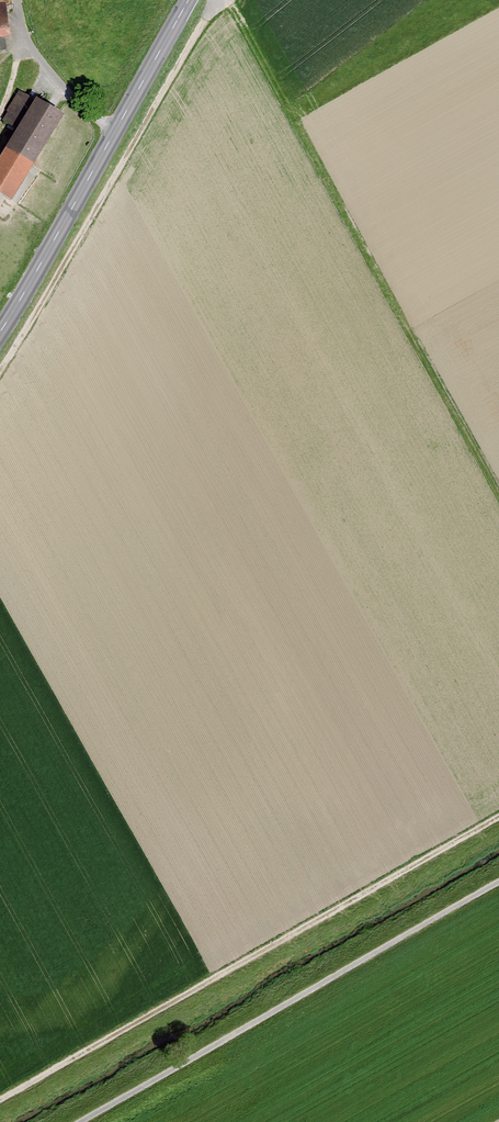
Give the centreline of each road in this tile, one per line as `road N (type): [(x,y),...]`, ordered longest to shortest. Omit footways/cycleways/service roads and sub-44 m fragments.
road 1 (track): [(498,808),(0,1098)]
road 2 (track): [(498,467),(226,0)]
road 3 (track): [(80,1121),(498,885)]
road 4 (secondary): [(0,328),(187,0)]

